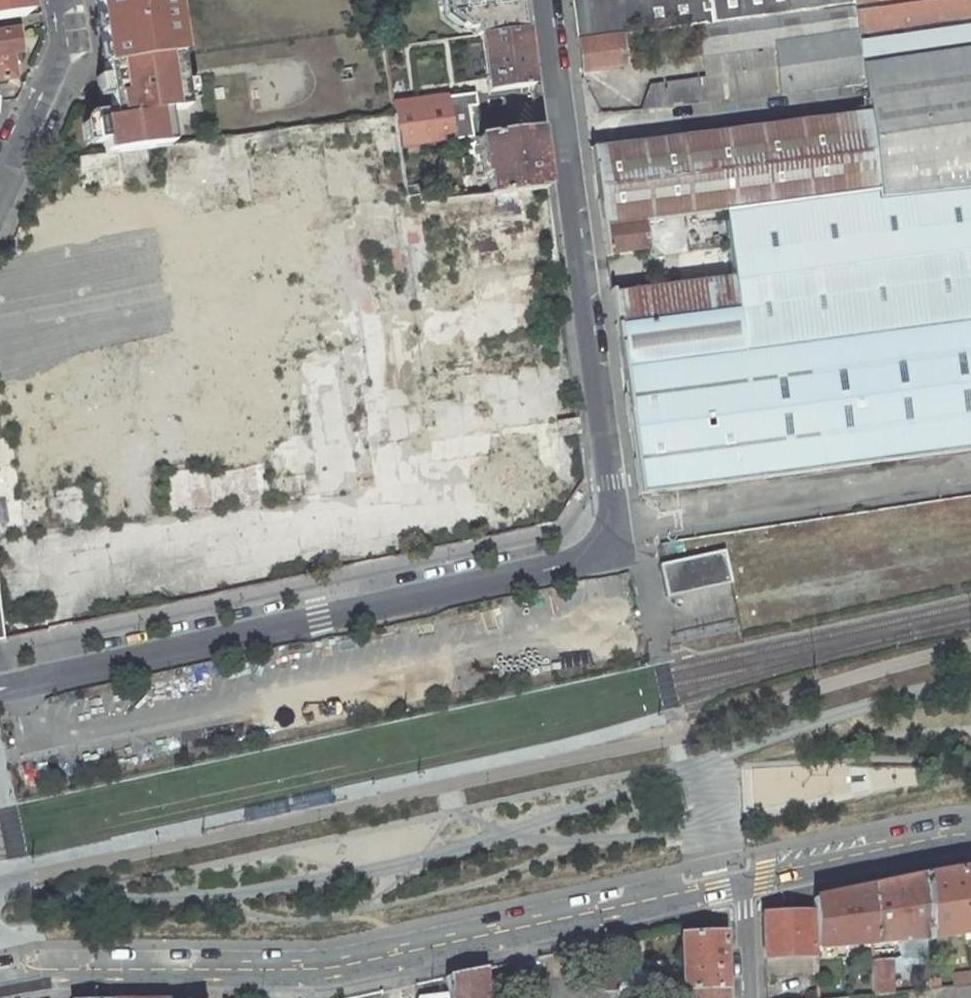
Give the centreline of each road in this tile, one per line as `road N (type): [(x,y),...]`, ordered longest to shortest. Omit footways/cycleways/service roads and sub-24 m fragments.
road 1 (residential): [(0,681),(581,560),(602,545),(612,512),(609,483),(546,0)]
road 2 (residential): [(218,972),(325,972),(742,881)]
road 3 (residential): [(742,881),(970,839)]
road 4 (residential): [(0,983),(54,972),(218,972)]
road 5 (residential): [(54,0),(54,69),(0,192)]

